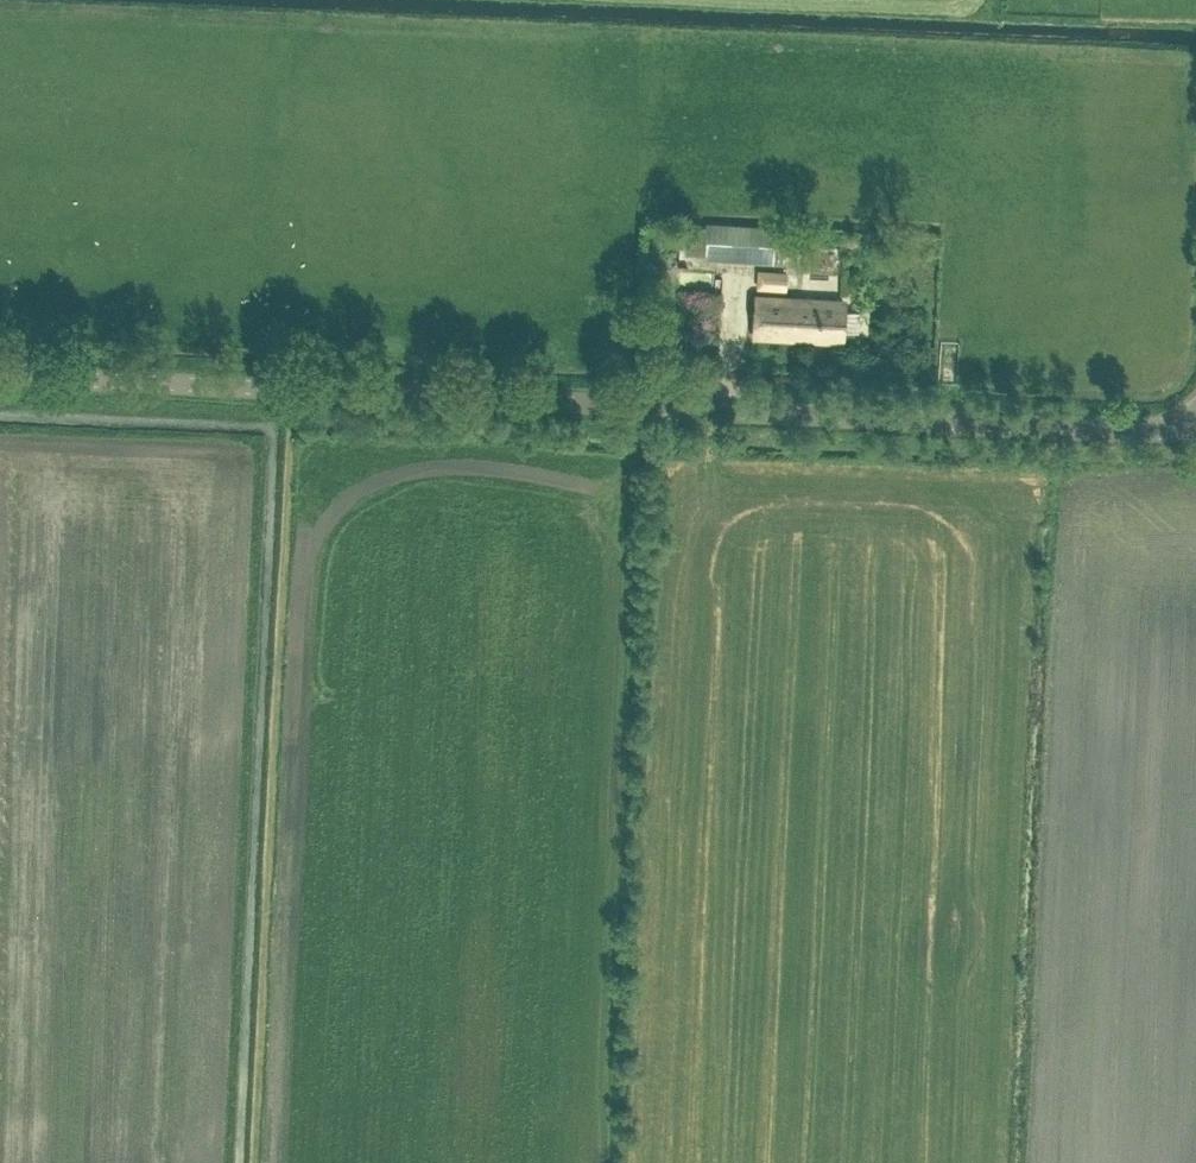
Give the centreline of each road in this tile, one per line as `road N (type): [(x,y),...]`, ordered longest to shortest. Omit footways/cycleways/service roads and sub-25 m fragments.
road 1 (unclassified): [(0,373),(1195,428)]

